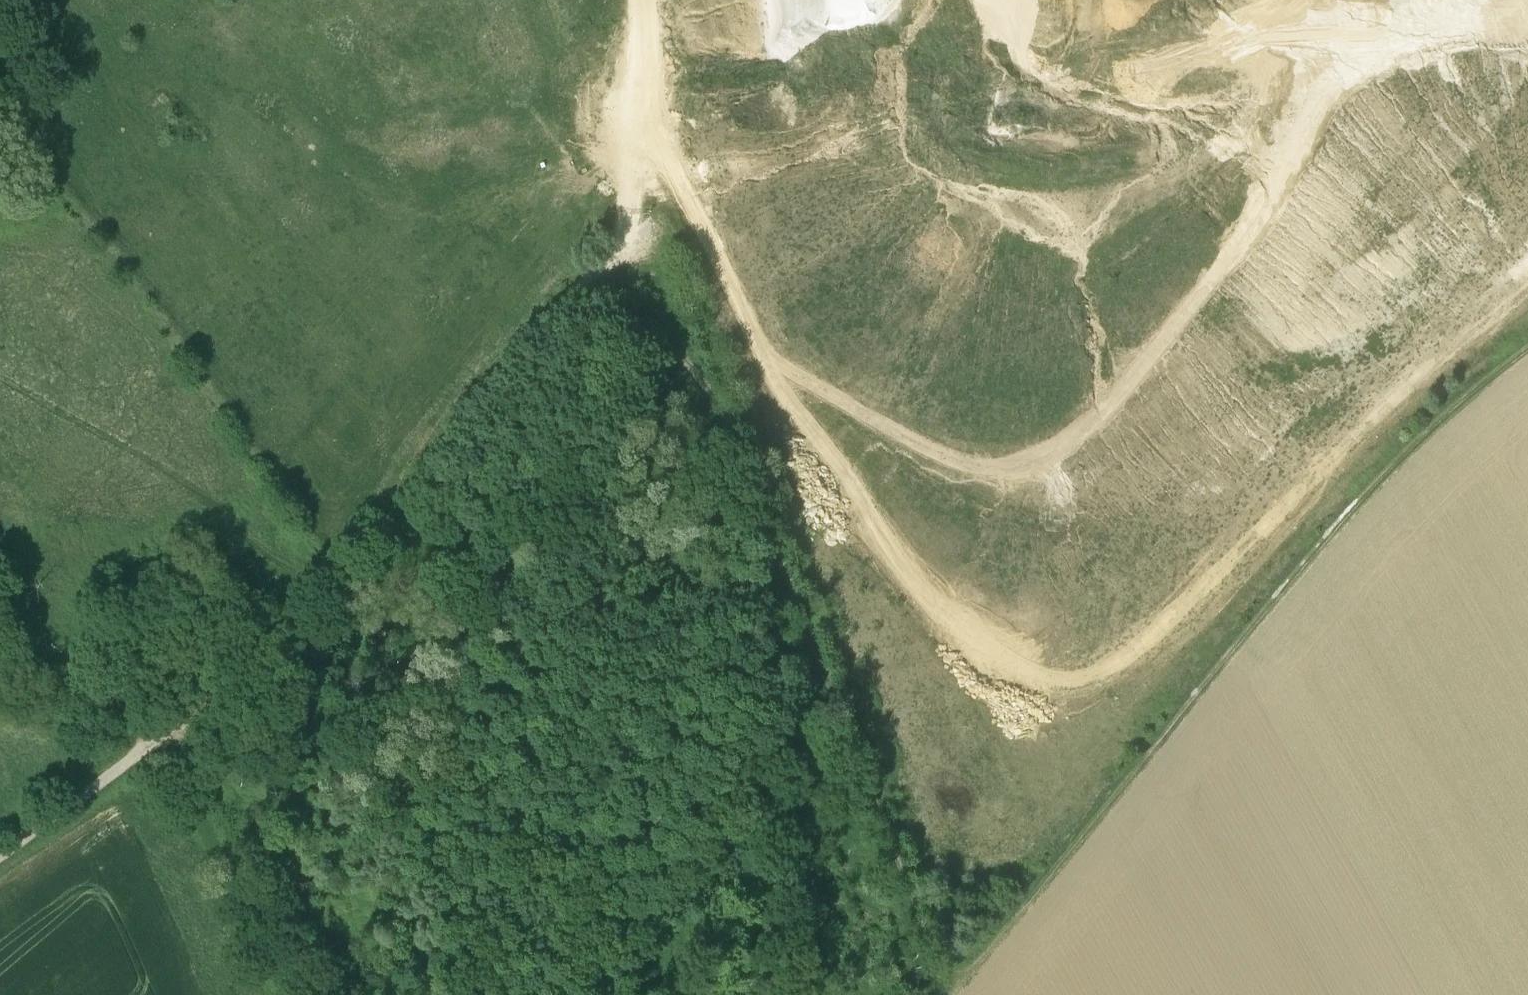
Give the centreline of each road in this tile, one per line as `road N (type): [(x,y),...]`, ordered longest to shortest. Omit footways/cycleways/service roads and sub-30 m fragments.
road 1 (track): [(1527,351),(1433,426),(1339,520),(954,994)]
road 2 (track): [(654,231),(942,994)]
road 3 (track): [(0,646),(46,708),(158,740)]

